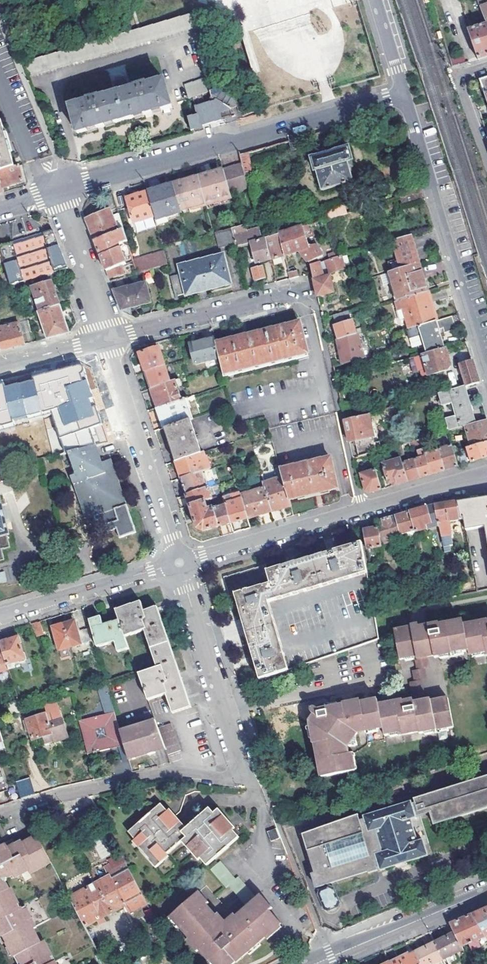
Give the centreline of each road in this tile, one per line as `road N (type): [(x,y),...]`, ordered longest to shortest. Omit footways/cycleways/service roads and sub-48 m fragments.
road 1 (residential): [(59,191),(405,94)]
road 2 (residential): [(179,562),(486,474)]
road 3 (residential): [(405,94),(486,383)]
road 4 (residential): [(0,818),(162,773),(244,779)]
road 5 (residential): [(104,340),(179,562)]
road 6 (residential): [(179,562),(244,779)]
road 7 (residential): [(104,340),(311,289)]
road 8 (residential): [(0,614),(179,562)]
road 9 (secondary): [(486,892),(316,963)]
road 10 (residential): [(59,191),(104,340)]

